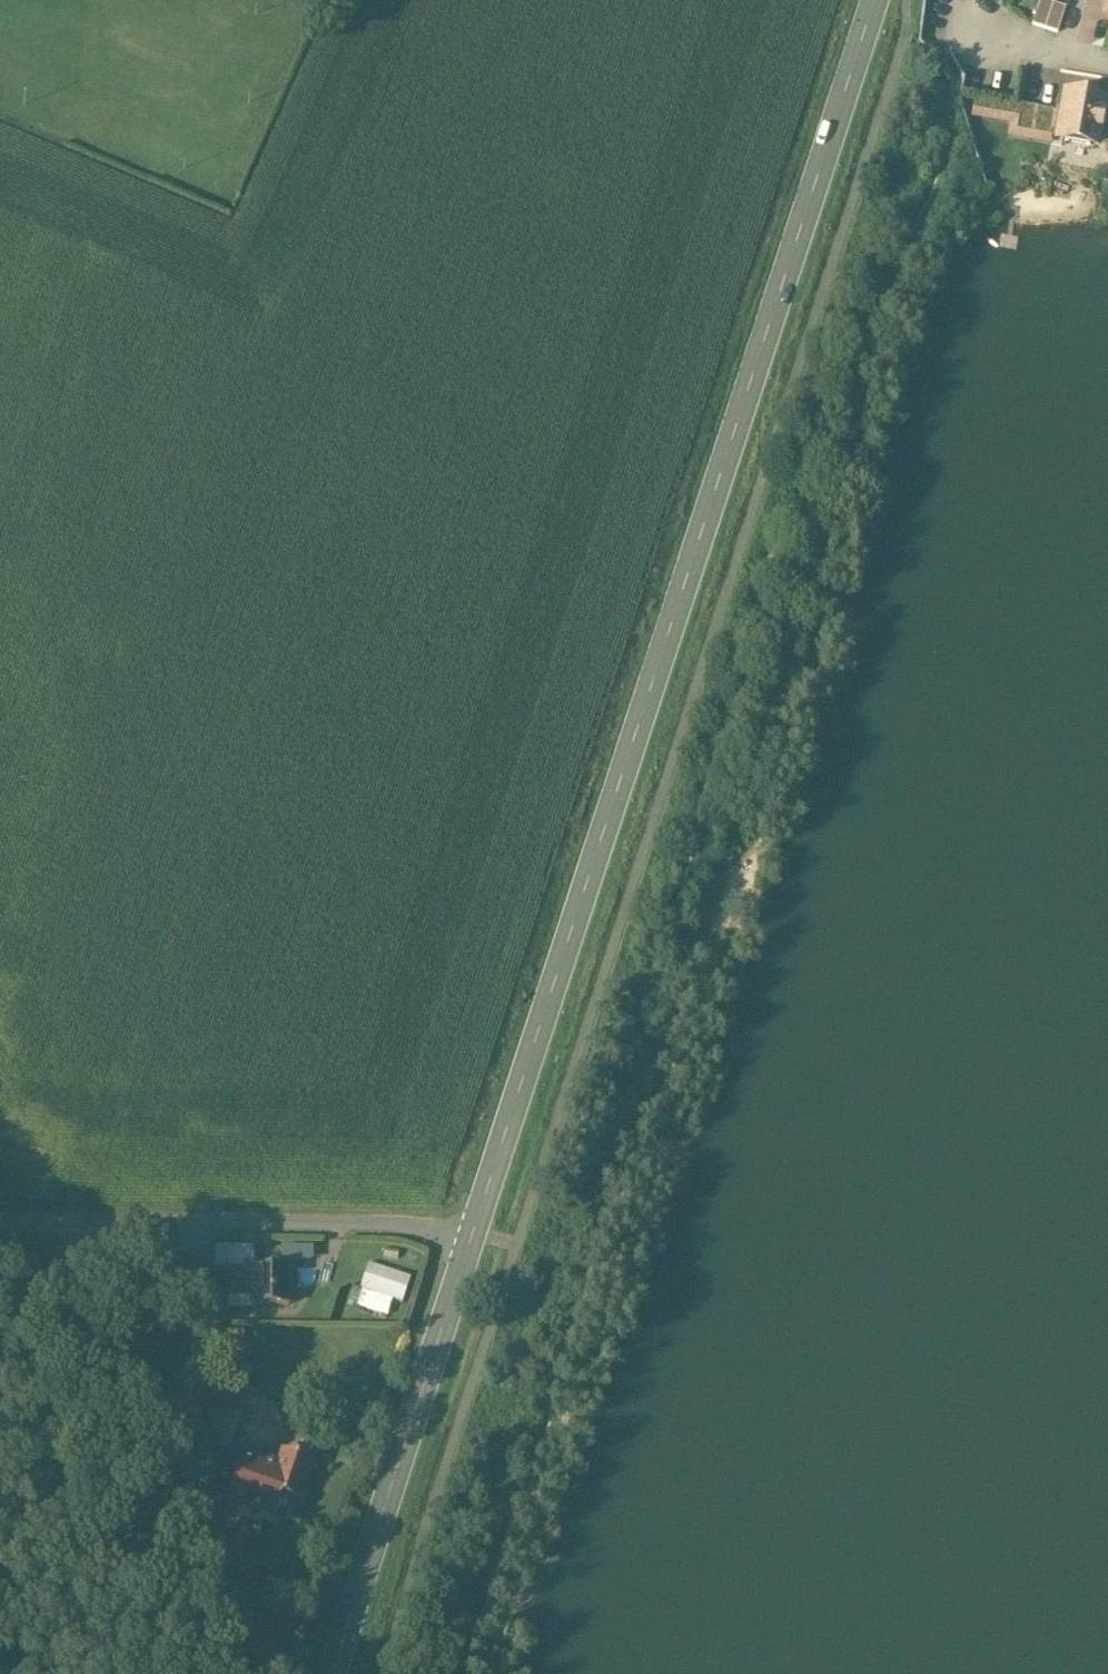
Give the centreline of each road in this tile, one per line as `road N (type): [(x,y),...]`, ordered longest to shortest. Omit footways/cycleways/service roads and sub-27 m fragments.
road 1 (secondary): [(472,1234),(876,0)]
road 2 (unclassified): [(0,1216),(472,1234)]
road 3 (secondary): [(333,1673),(472,1234)]
road 4 (track): [(0,1343),(25,1331),(64,1266),(69,1223)]
road 5 (residential): [(1107,62),(984,33)]

